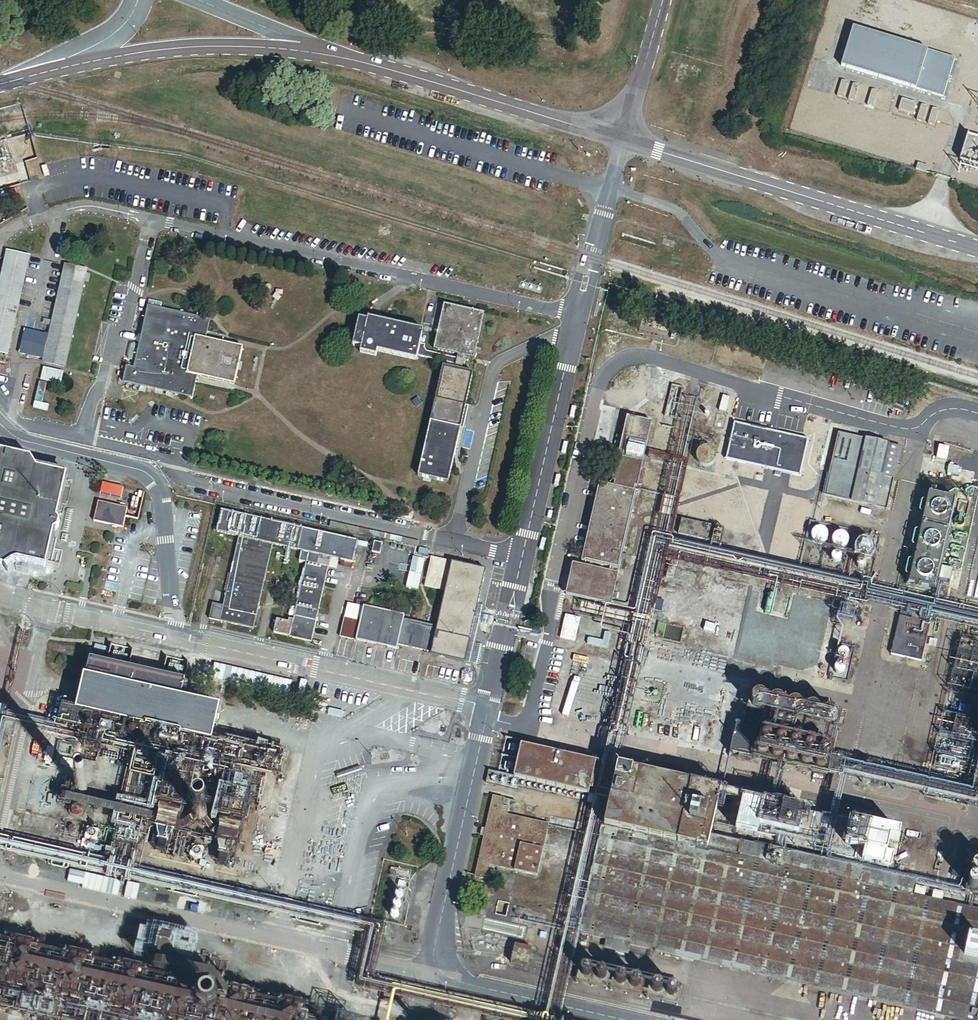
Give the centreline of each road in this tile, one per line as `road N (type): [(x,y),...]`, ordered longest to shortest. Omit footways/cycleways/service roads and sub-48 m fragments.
road 1 (tertiary): [(621,139),(977,250)]
road 2 (tertiary): [(315,52),(621,139)]
road 3 (tertiary): [(10,85),(187,52),(315,52)]
road 4 (unclassified): [(10,85),(114,32),(138,0)]
road 5 (unclassified): [(661,0),(621,139)]
road 6 (unclassified): [(315,52),(188,0)]

